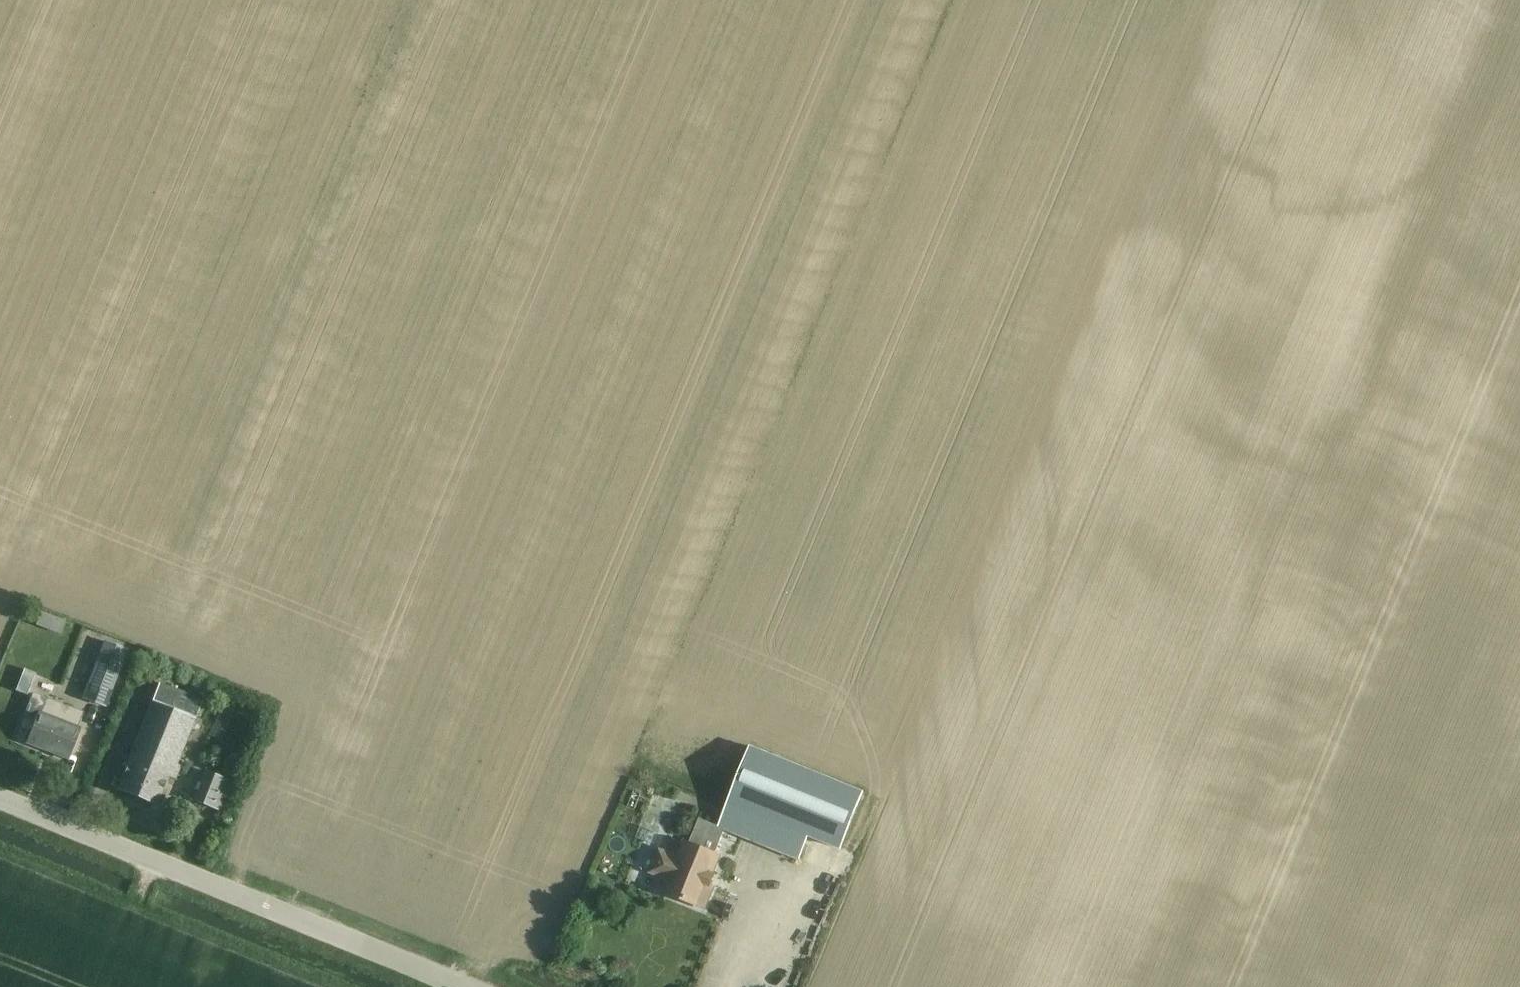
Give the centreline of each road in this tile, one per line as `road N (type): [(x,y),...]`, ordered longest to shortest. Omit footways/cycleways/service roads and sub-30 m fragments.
road 1 (unclassified): [(463,986),(0,799)]

